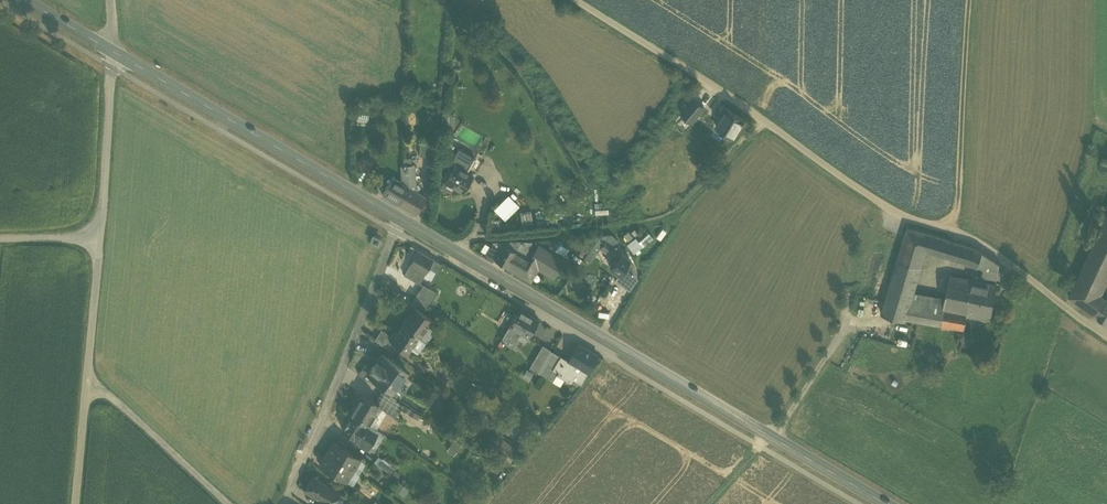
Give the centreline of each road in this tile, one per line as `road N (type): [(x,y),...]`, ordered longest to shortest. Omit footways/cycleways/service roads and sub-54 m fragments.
road 1 (unclassified): [(1106,333),(975,239),(894,205),(586,0)]
road 2 (tertiary): [(889,503),(404,223)]
road 3 (track): [(706,503),(772,436),(834,334),(860,246),(894,205)]
road 4 (tertiary): [(404,223),(112,51)]
road 5 (residential): [(284,503),(404,223)]
road 6 (unclassified): [(74,503),(98,232)]
road 7 (track): [(956,231),(970,0)]
road 8 (track): [(226,503),(87,373)]
road 9 (unclassified): [(98,232),(112,51)]

